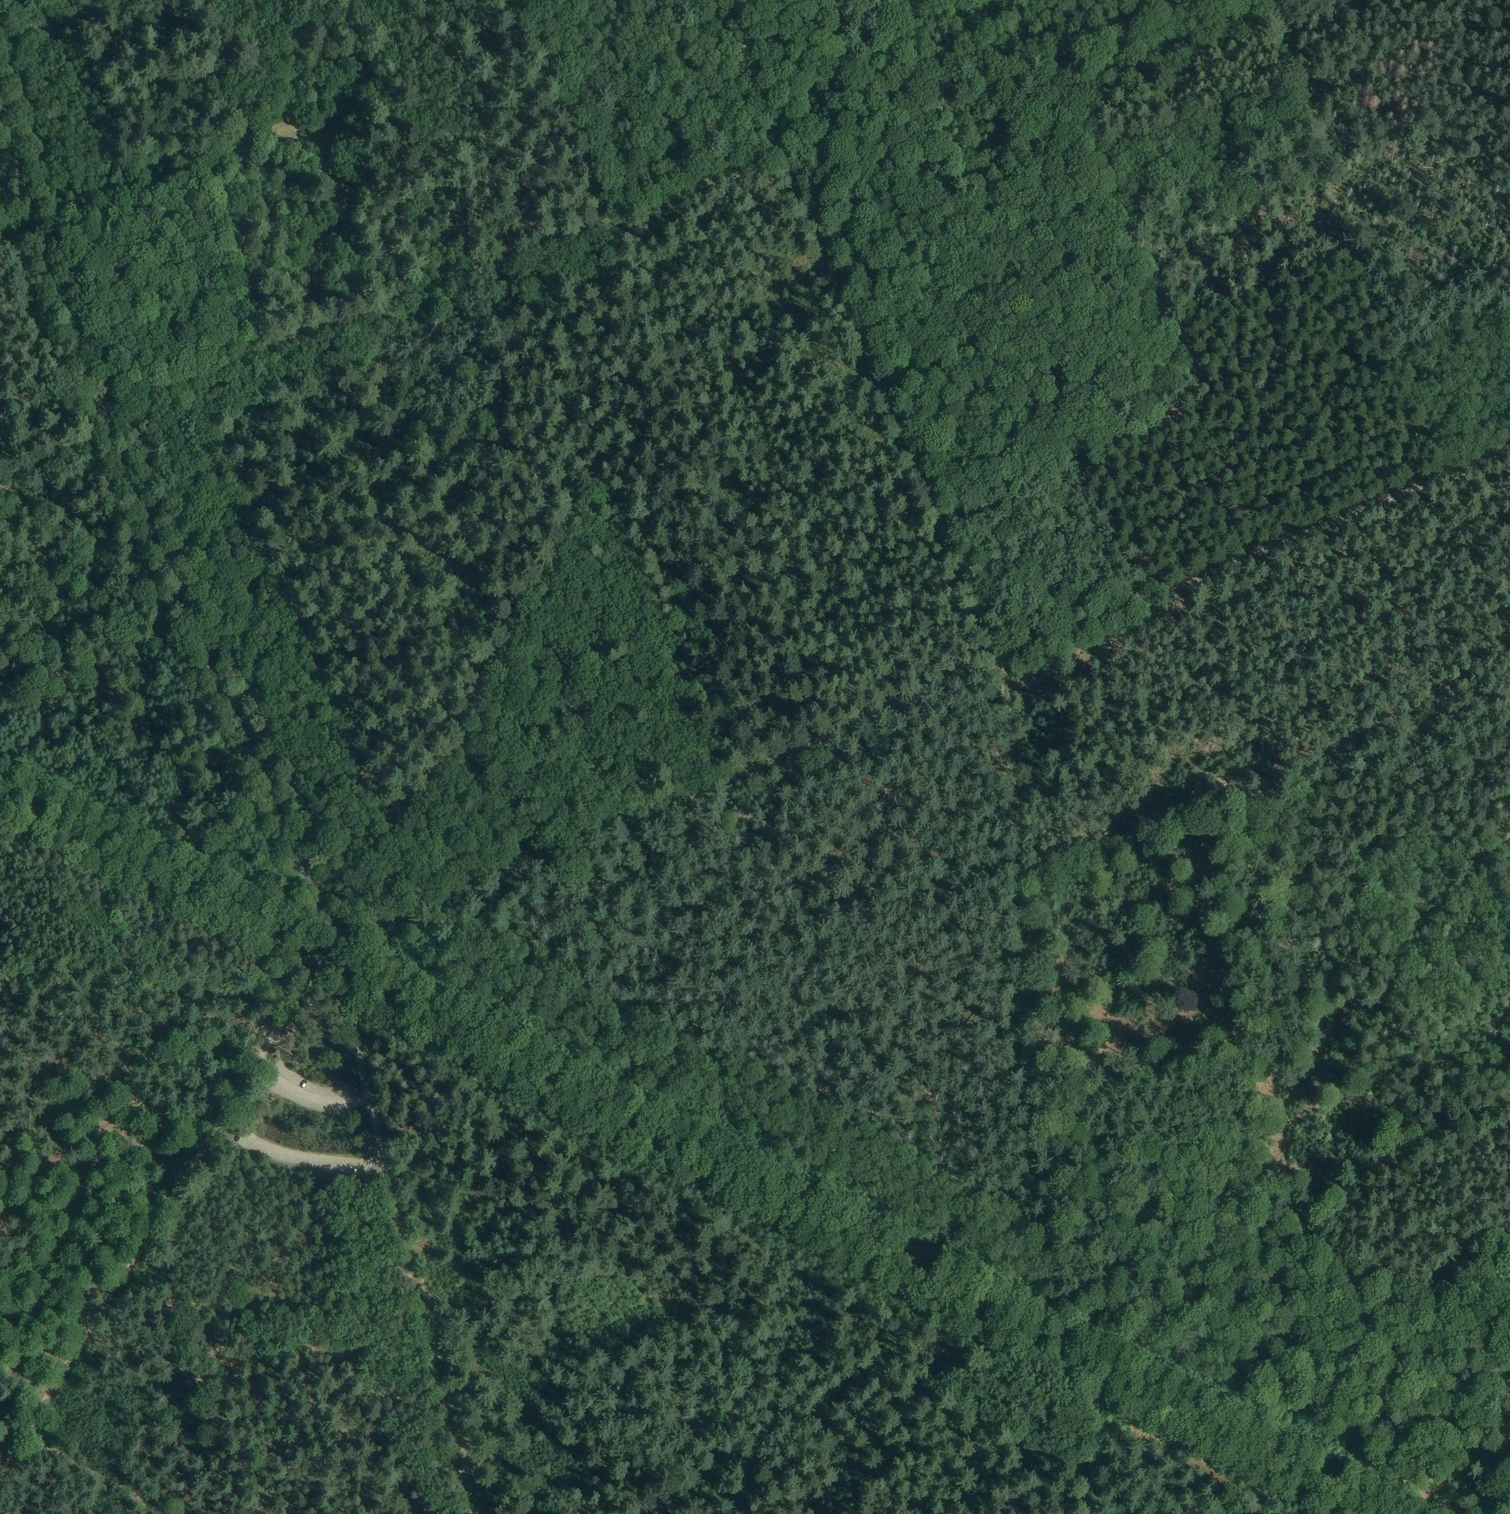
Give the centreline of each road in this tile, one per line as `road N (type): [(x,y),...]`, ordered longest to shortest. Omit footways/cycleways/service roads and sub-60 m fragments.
road 1 (track): [(399,833),(779,160),(1061,53),(1154,278),(1160,317),(1358,242),(1262,0)]
road 2 (track): [(740,0),(779,148),(1007,666),(426,908)]
road 3 (unclassified): [(336,957),(1397,1513)]
road 4 (unclassified): [(336,957),(100,417),(0,110)]
road 5 (track): [(779,160),(101,420)]
road 6 (track): [(1007,666),(1053,1226)]
road 7 (track): [(1007,666),(1509,450)]
road 8 (track): [(1103,1513),(1088,1477),(937,1399),(854,1433),(730,1513)]
road 9 (track): [(226,1113),(0,1477)]
road 10 (track): [(0,780),(336,957)]
road 11 (track): [(468,1513),(383,1163)]
road 12 (track): [(164,1513),(22,1436),(0,1446)]
road 13 (track): [(336,957),(399,833)]

